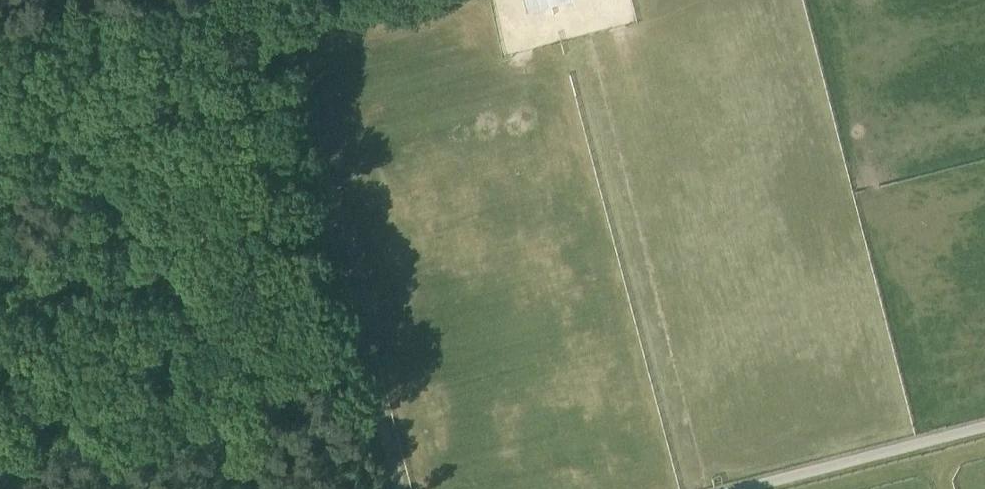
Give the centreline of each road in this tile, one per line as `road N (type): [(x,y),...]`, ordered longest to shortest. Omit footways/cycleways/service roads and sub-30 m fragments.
road 1 (track): [(279,31),(401,488)]
road 2 (track): [(739,488),(984,425)]

